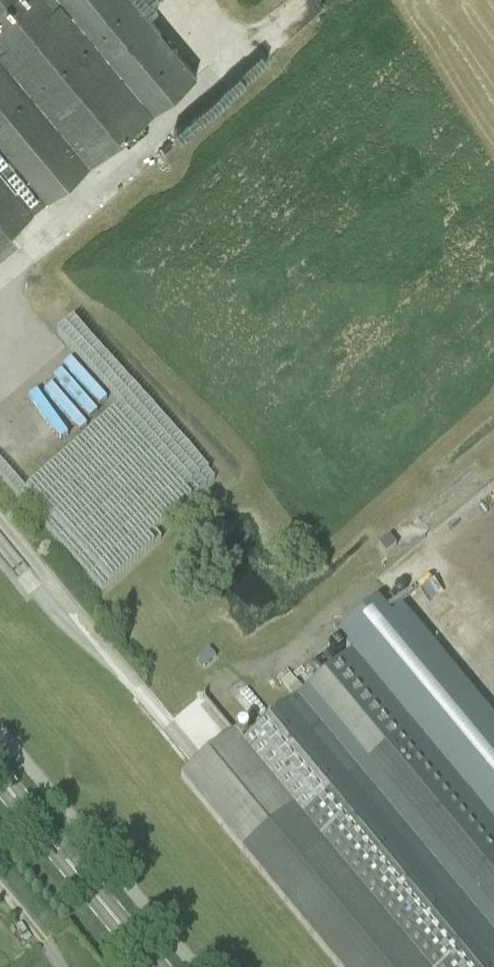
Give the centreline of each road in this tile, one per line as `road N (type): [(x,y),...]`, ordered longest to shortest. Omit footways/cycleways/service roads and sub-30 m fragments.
road 1 (tertiary): [(156,966),(0,778)]

